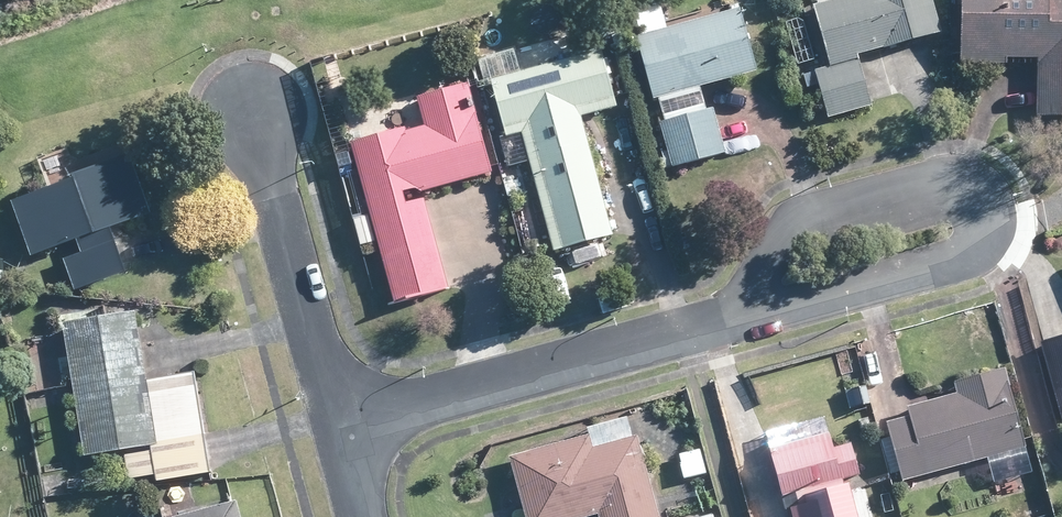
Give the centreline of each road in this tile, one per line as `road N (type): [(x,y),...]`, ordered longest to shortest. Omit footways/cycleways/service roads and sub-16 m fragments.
road 1 (residential): [(731,320),(783,317),(967,263),(992,230),(981,204),(952,194),(797,233)]
road 2 (residential): [(731,320),(340,426)]
road 3 (residential): [(340,426),(249,116)]

